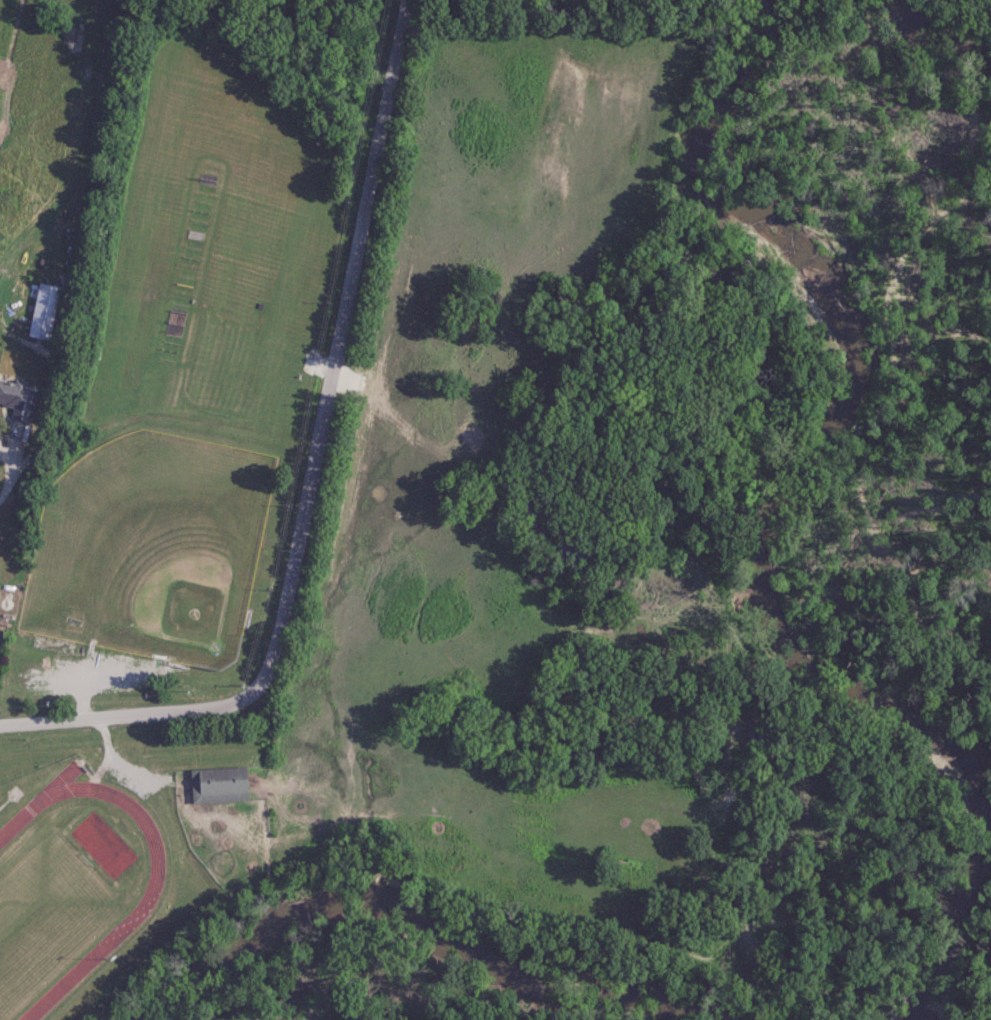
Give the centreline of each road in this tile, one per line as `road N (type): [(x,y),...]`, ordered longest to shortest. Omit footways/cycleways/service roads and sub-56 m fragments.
road 1 (residential): [(408,0),(263,675),(223,708),(0,723)]

